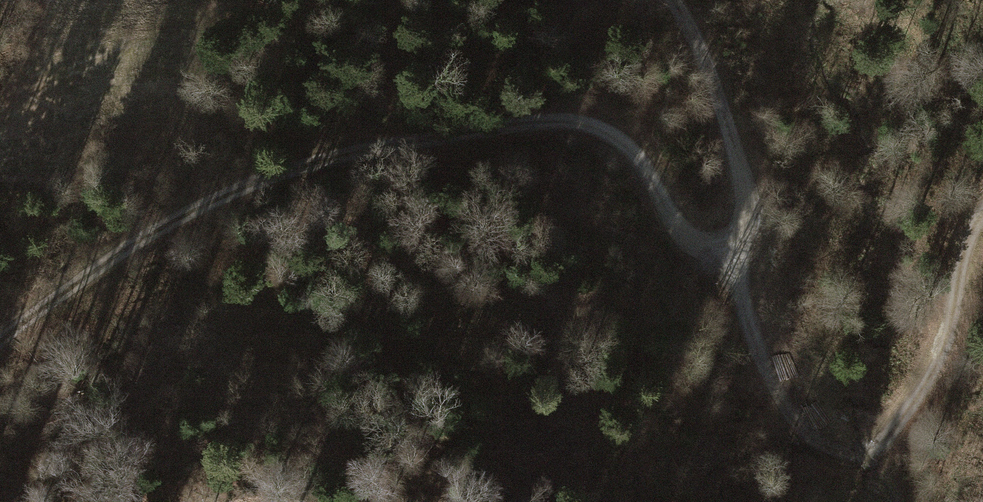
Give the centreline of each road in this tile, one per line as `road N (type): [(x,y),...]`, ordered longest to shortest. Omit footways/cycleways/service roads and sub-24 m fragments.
road 1 (track): [(735,257),(708,263),(620,142),(591,126),(550,127),(428,146),(266,190),(165,235),(0,346)]
road 2 (track): [(735,257),(749,343),(802,430),(834,454),(864,457),(883,440),(929,359),(961,243),(982,210)]
road 3 (track): [(667,0),(684,20),(731,155),(741,210),(735,257)]
road 4 (track): [(428,146),(293,131)]

